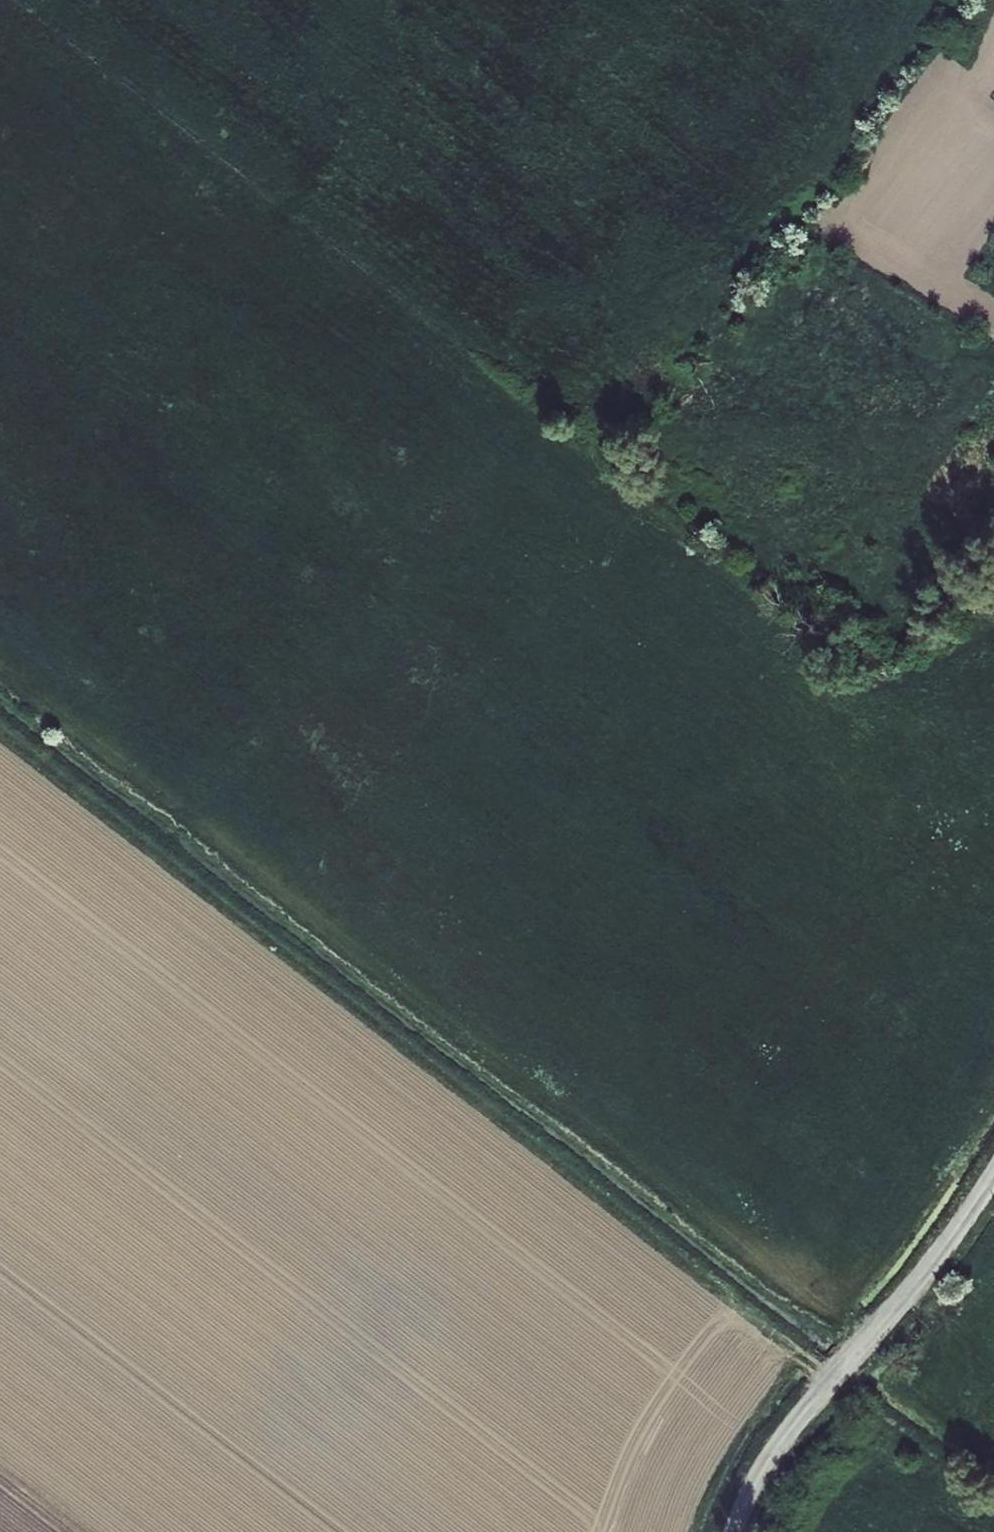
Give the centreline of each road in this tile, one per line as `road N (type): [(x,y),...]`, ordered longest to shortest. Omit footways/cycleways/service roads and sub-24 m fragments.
road 1 (tertiary): [(993,1164),(764,1464),(736,1531)]

